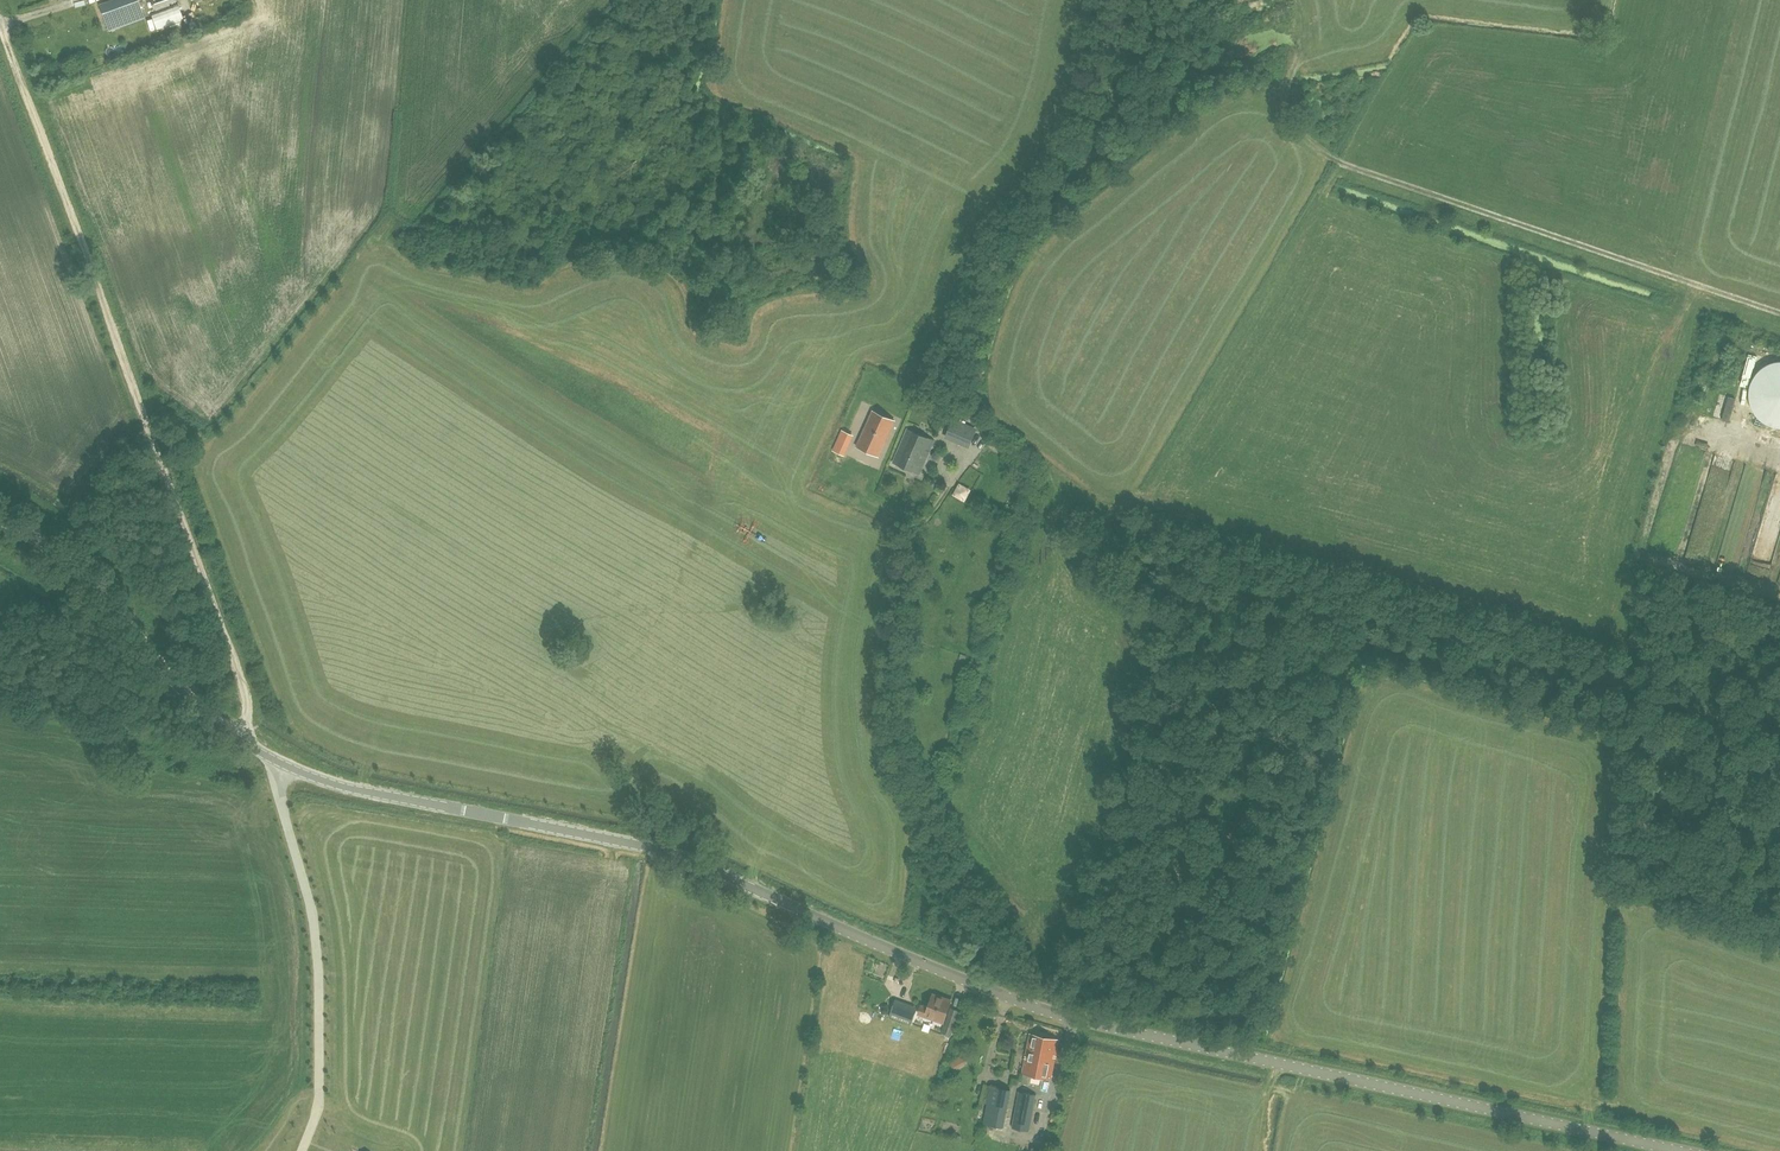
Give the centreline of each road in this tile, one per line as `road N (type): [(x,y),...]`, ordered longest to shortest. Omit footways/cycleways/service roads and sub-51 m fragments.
road 1 (tertiary): [(1672,1150),(1094,1025),(649,848),(369,793),(294,770),(229,732),(82,575),(0,520)]
road 2 (track): [(271,759),(14,66)]
road 3 (track): [(1026,1004),(909,787),(898,749),(894,615),(915,527),(949,485)]

